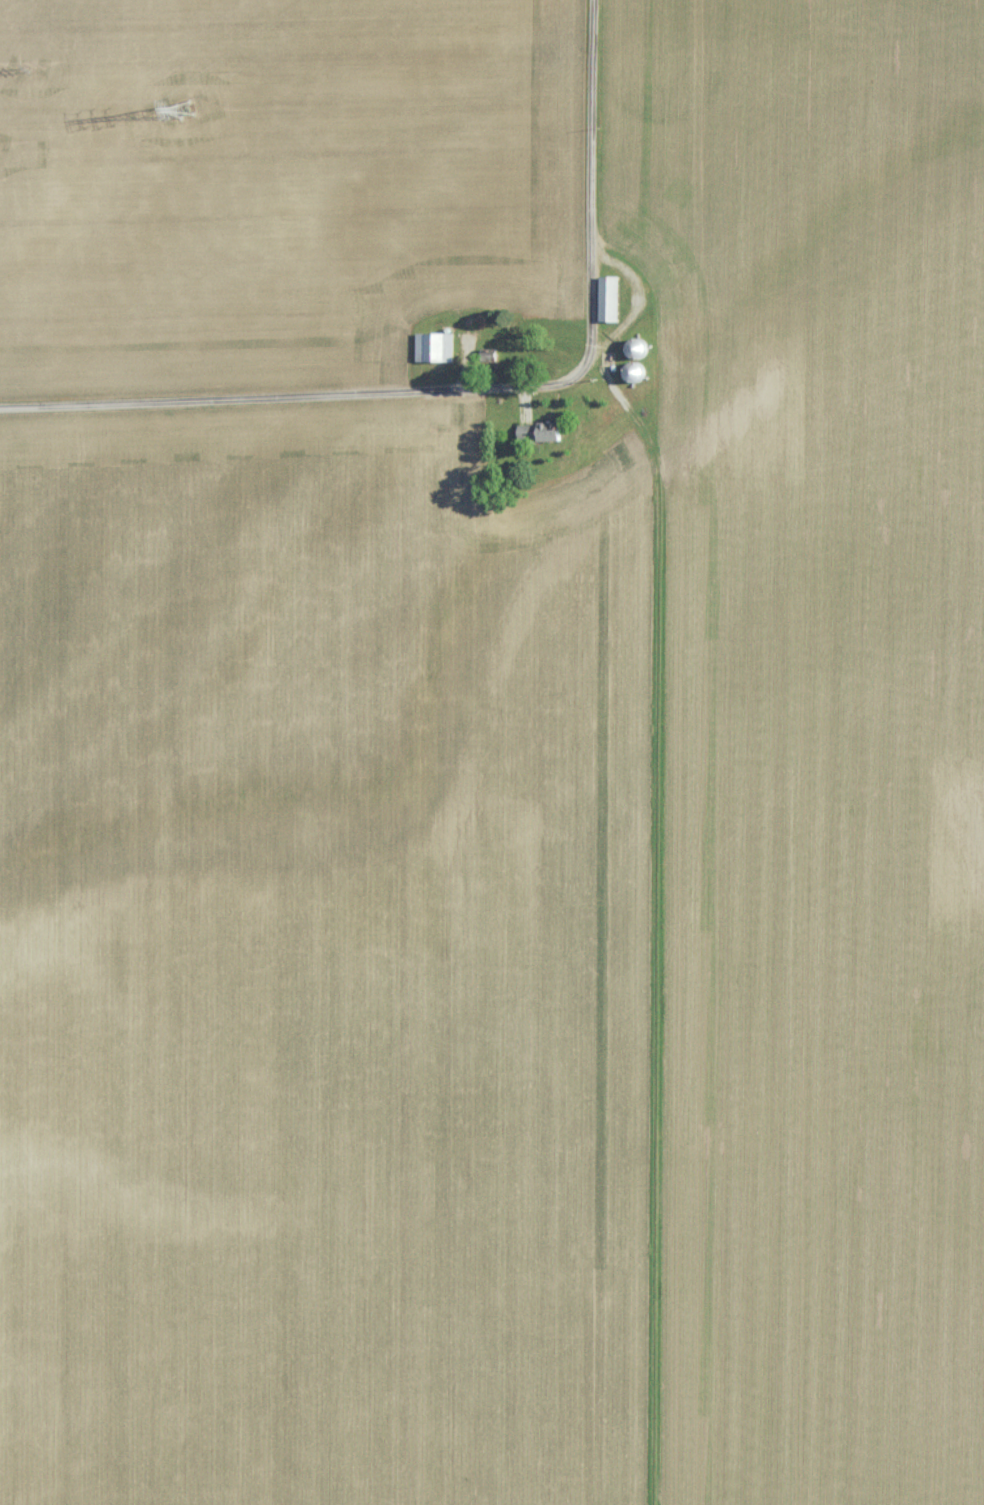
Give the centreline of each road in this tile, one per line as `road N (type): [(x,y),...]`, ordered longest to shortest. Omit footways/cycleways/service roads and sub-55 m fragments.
road 1 (residential): [(0,406),(556,384),(583,375),(590,0)]

